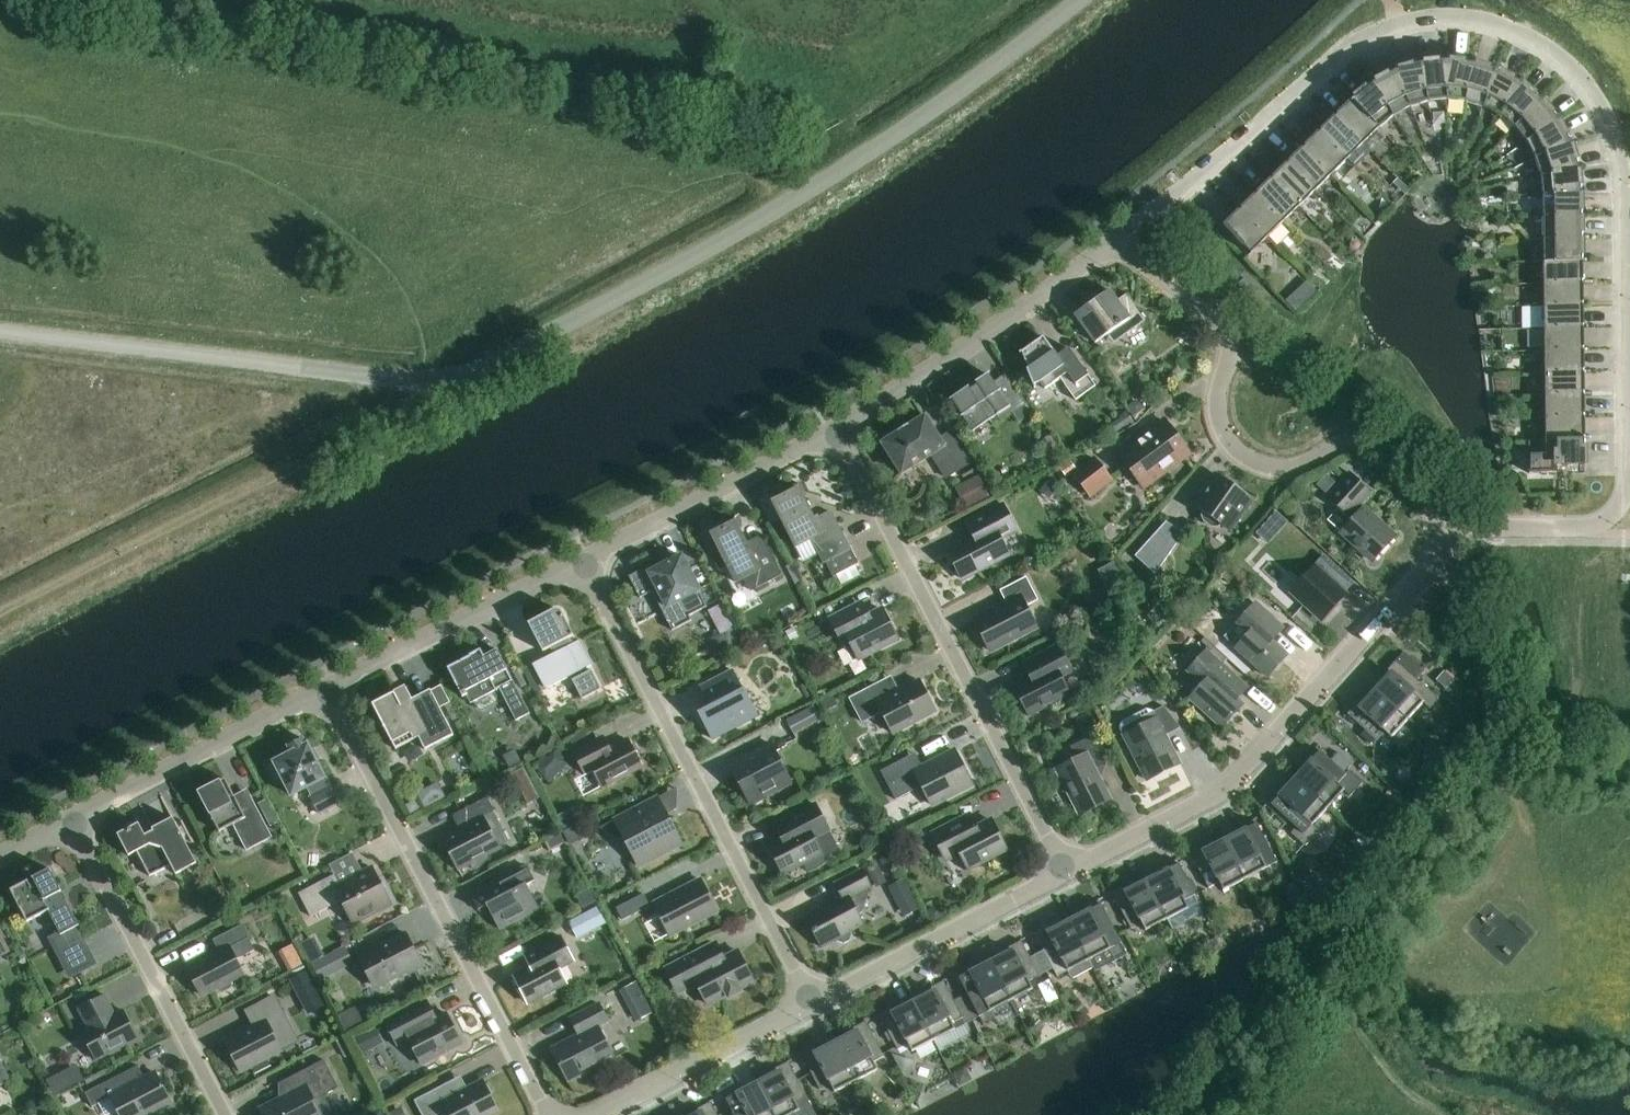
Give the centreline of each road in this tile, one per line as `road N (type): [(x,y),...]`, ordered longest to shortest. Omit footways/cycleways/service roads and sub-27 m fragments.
road 1 (unclassified): [(0,332),(446,384),(888,147),(1075,0)]
road 2 (residential): [(1121,245),(1358,48),(1404,27),(1491,26),(1565,66),(1608,125),(1625,177),(1624,500),(1586,530),(1438,531)]
road 3 (residential): [(1438,531),(1426,495),(1371,446),(1346,444),(1277,474),(1238,456),(1215,406),(1230,339),(1121,245)]
road 4 (residential): [(1064,866),(1222,787),(1424,573),(1438,531)]
road 5 (track): [(446,384),(0,614)]
road 6 (residential): [(1064,866),(839,431)]
road 7 (residential): [(808,999),(584,565)]
road 8 (residential): [(548,1114),(329,691)]
road 9 (residential): [(839,431),(1121,245)]
road 10 (residential): [(223,1114),(71,822)]
road 11 (residential): [(71,822),(329,691)]
road 12 (residential): [(808,999),(1064,866)]
road 13 (residential): [(584,565),(839,431)]
road 14 (residential): [(329,691),(584,565)]
road 15 (residential): [(588,1114),(808,999)]

